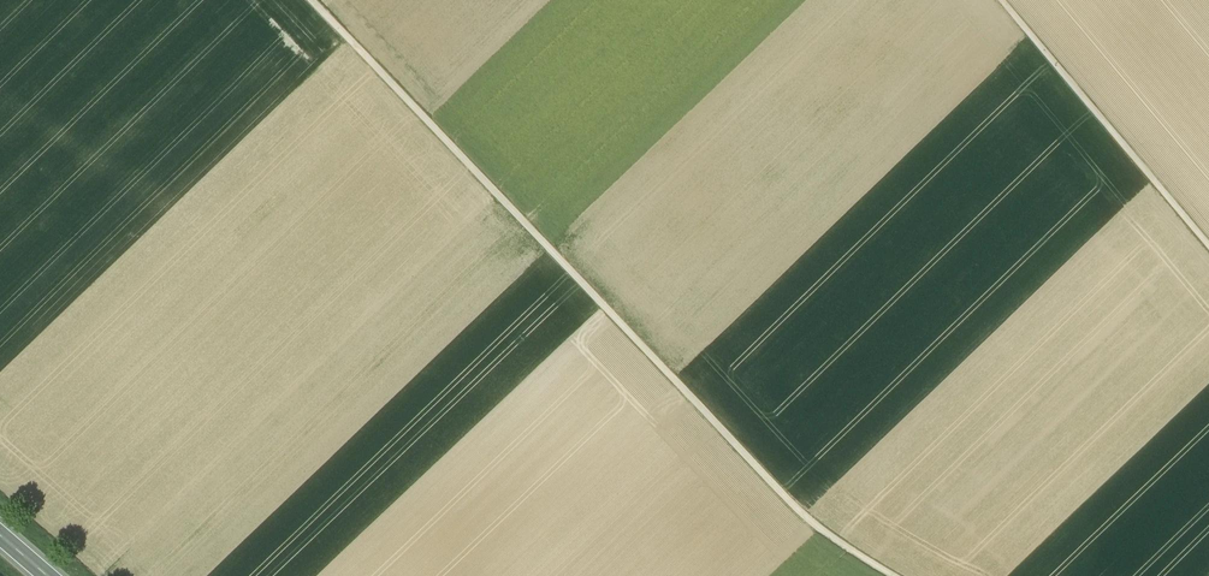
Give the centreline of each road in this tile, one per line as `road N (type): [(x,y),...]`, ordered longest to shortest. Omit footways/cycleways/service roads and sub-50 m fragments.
road 1 (track): [(896,575),(807,518),(313,0)]
road 2 (track): [(1002,0),(1208,243)]

